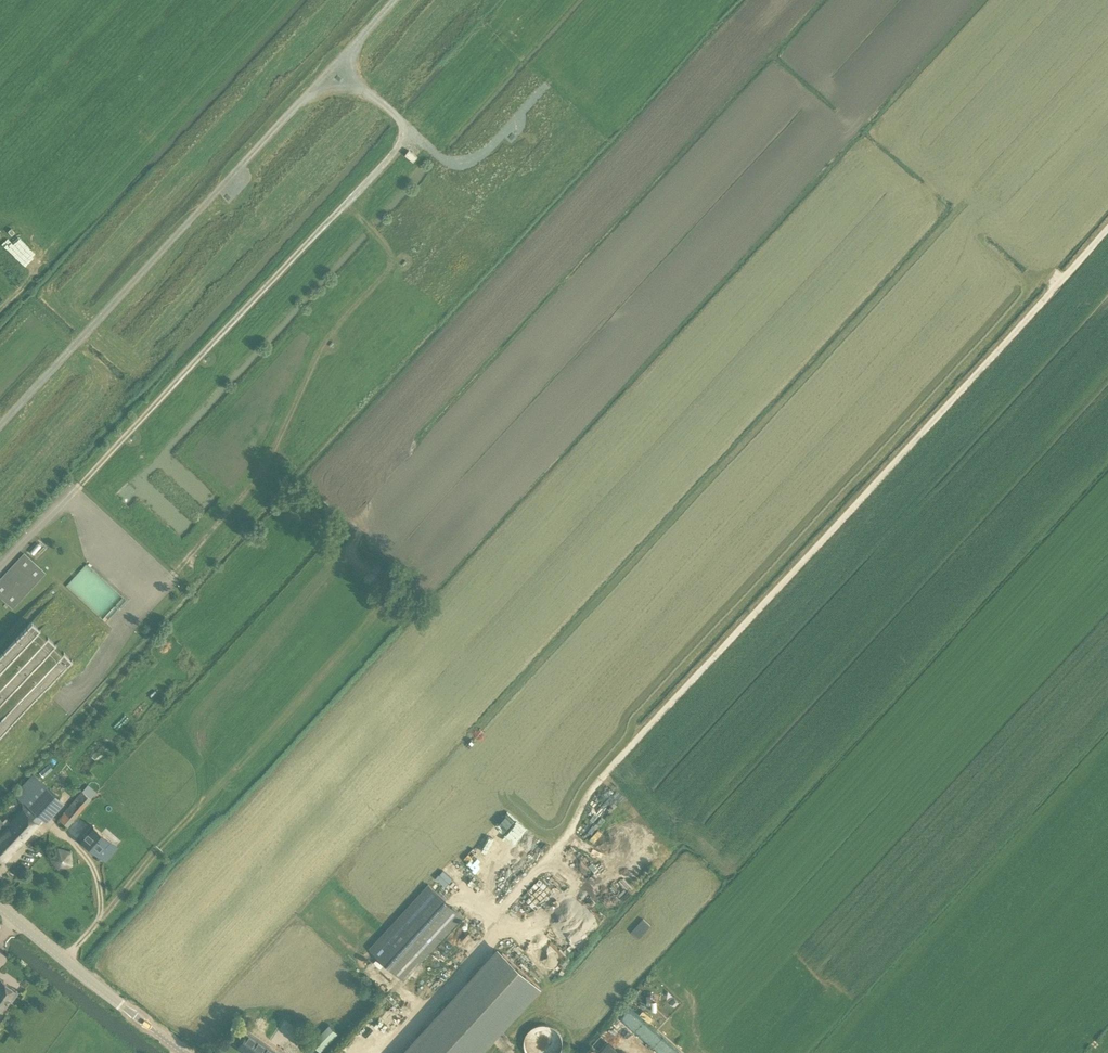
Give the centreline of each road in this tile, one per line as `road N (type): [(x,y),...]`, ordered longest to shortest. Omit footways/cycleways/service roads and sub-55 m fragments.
road 1 (track): [(500,932),(505,904),(558,844),(588,792),(1107,228)]
road 2 (unclassified): [(182,1052),(0,908)]

